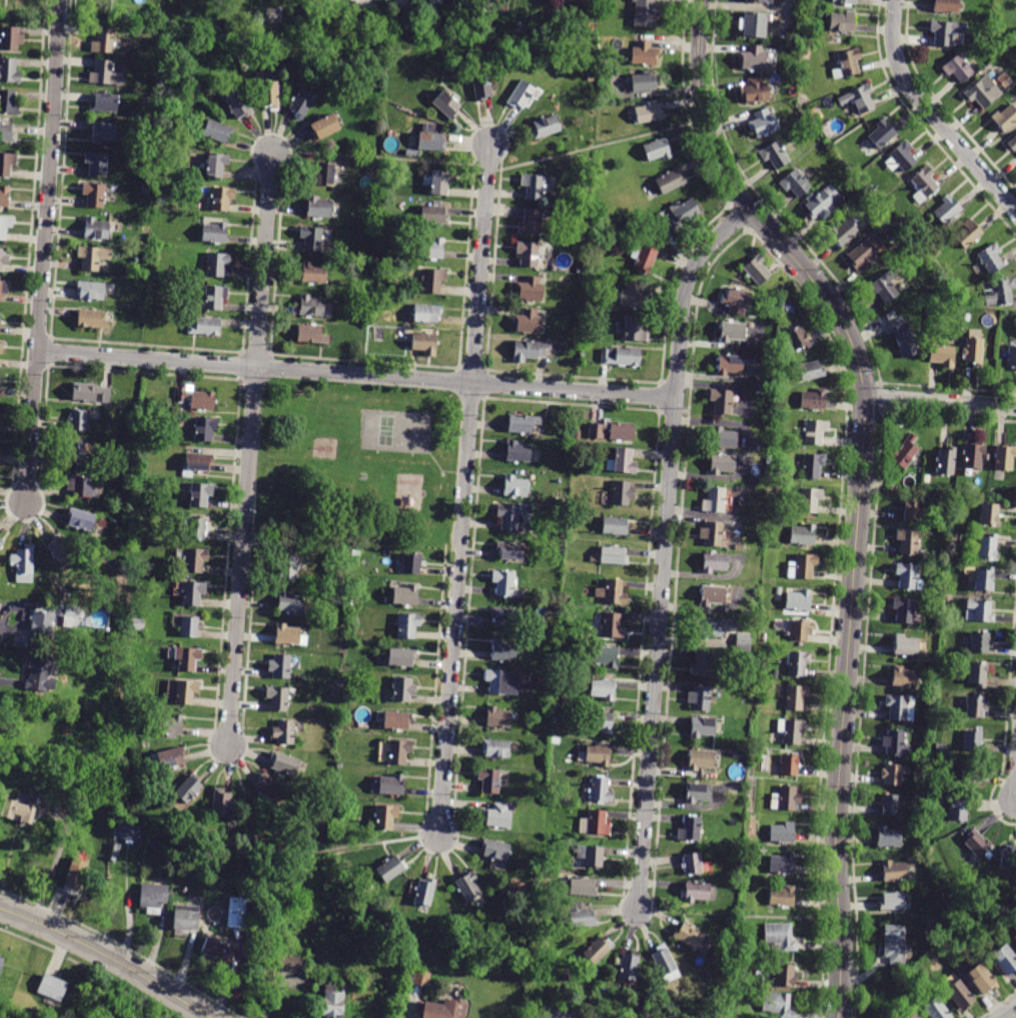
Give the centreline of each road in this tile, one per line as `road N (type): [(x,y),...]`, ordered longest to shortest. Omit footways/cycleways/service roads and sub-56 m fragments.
road 1 (residential): [(835,1017),(838,797),(865,396),(836,310),(750,211),(715,153),(698,83),(701,0)]
road 2 (residential): [(638,909),(682,308),(702,253),(750,211)]
road 3 (residential): [(439,839),(491,143)]
road 4 (residential): [(675,398),(37,352)]
road 5 (residential): [(229,746),(272,149)]
road 6 (residential): [(25,501),(60,0)]
road 7 (residential): [(1015,212),(903,79),(893,40),(895,0)]
road 8 (tertiary): [(211,1017),(75,939),(0,908)]
road 9 (residential): [(1015,407),(865,396)]

